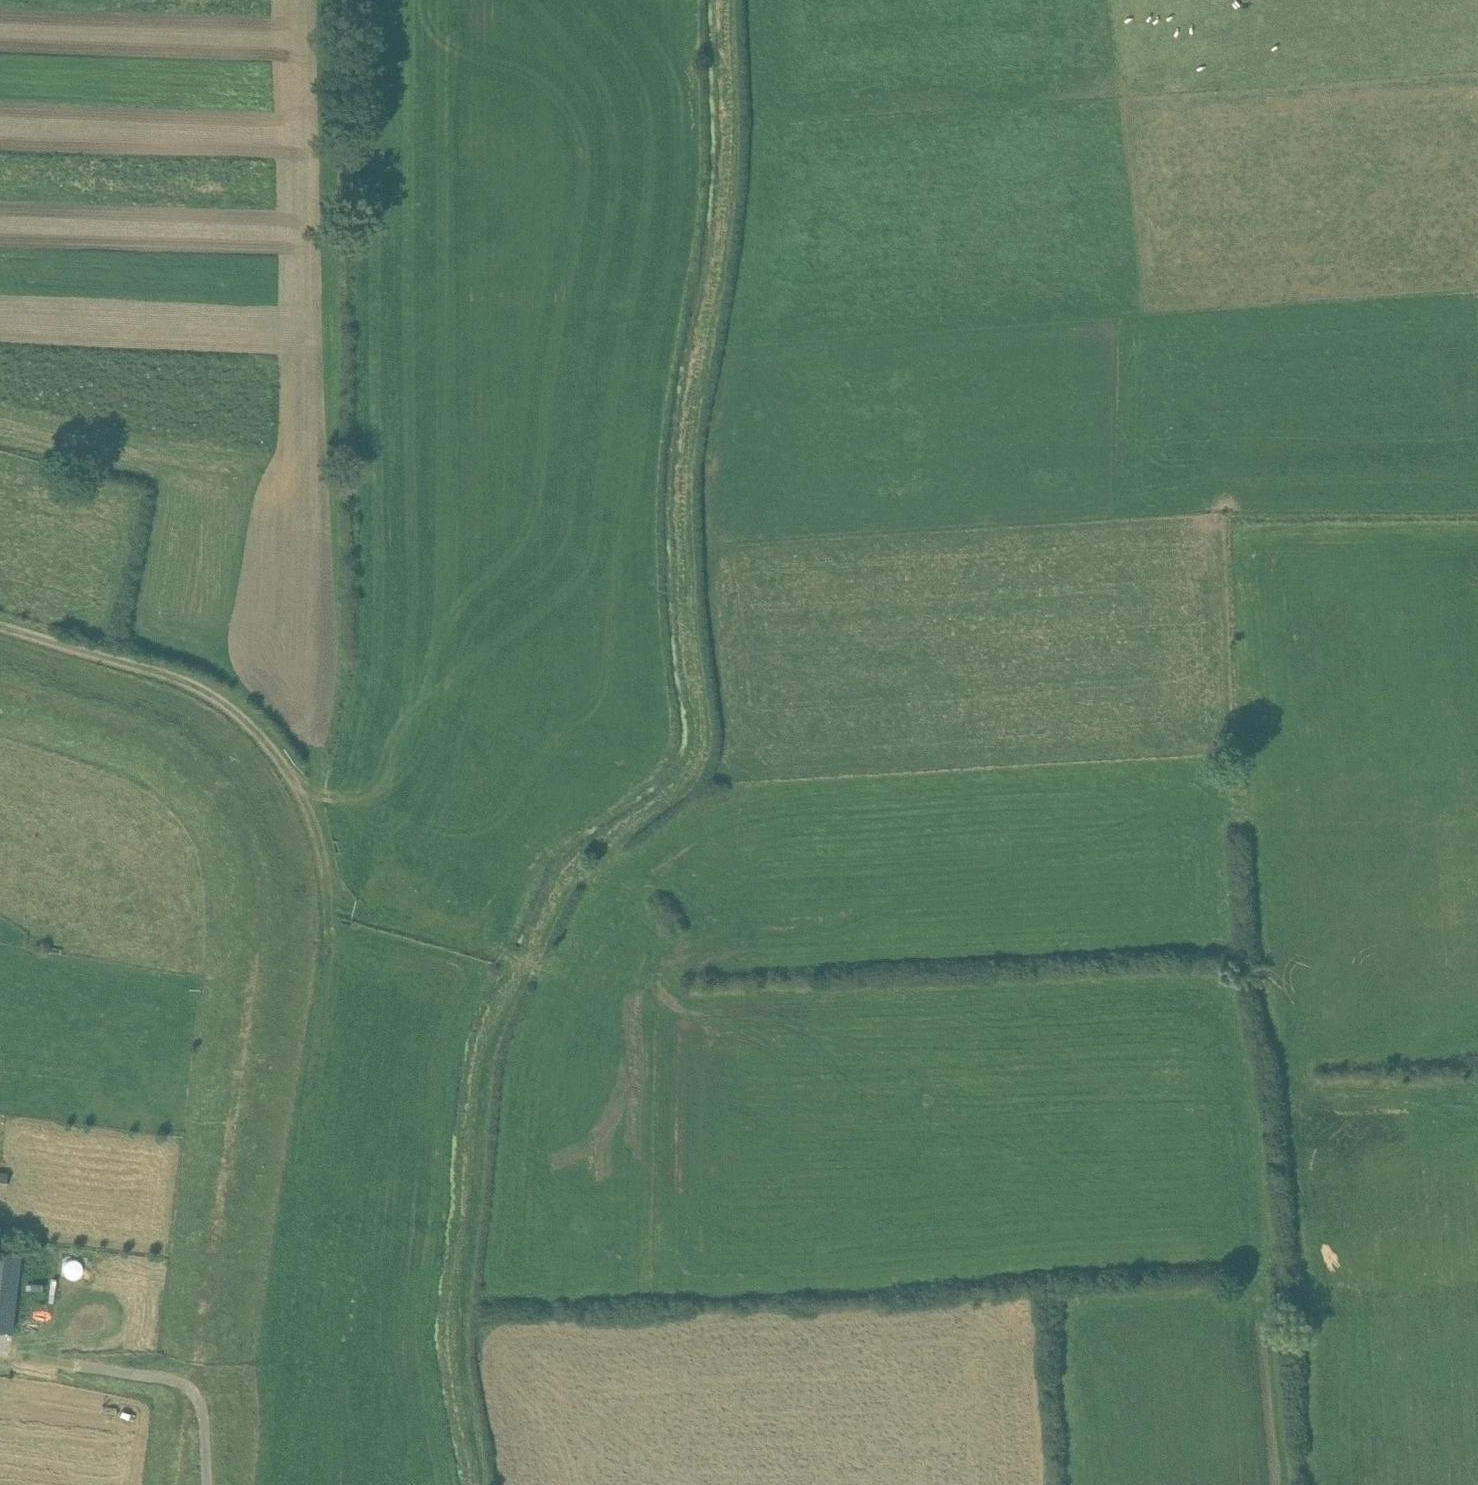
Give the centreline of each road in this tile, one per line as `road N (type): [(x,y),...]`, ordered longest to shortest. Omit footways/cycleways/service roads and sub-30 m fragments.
road 1 (track): [(0,684),(174,746),(225,793),(247,833),(258,892),(256,935),(193,1390)]
road 2 (track): [(521,969),(347,903),(278,757),(199,688),(0,626)]
road 3 (track): [(207,1484),(204,1408),(182,1383),(0,1358)]

